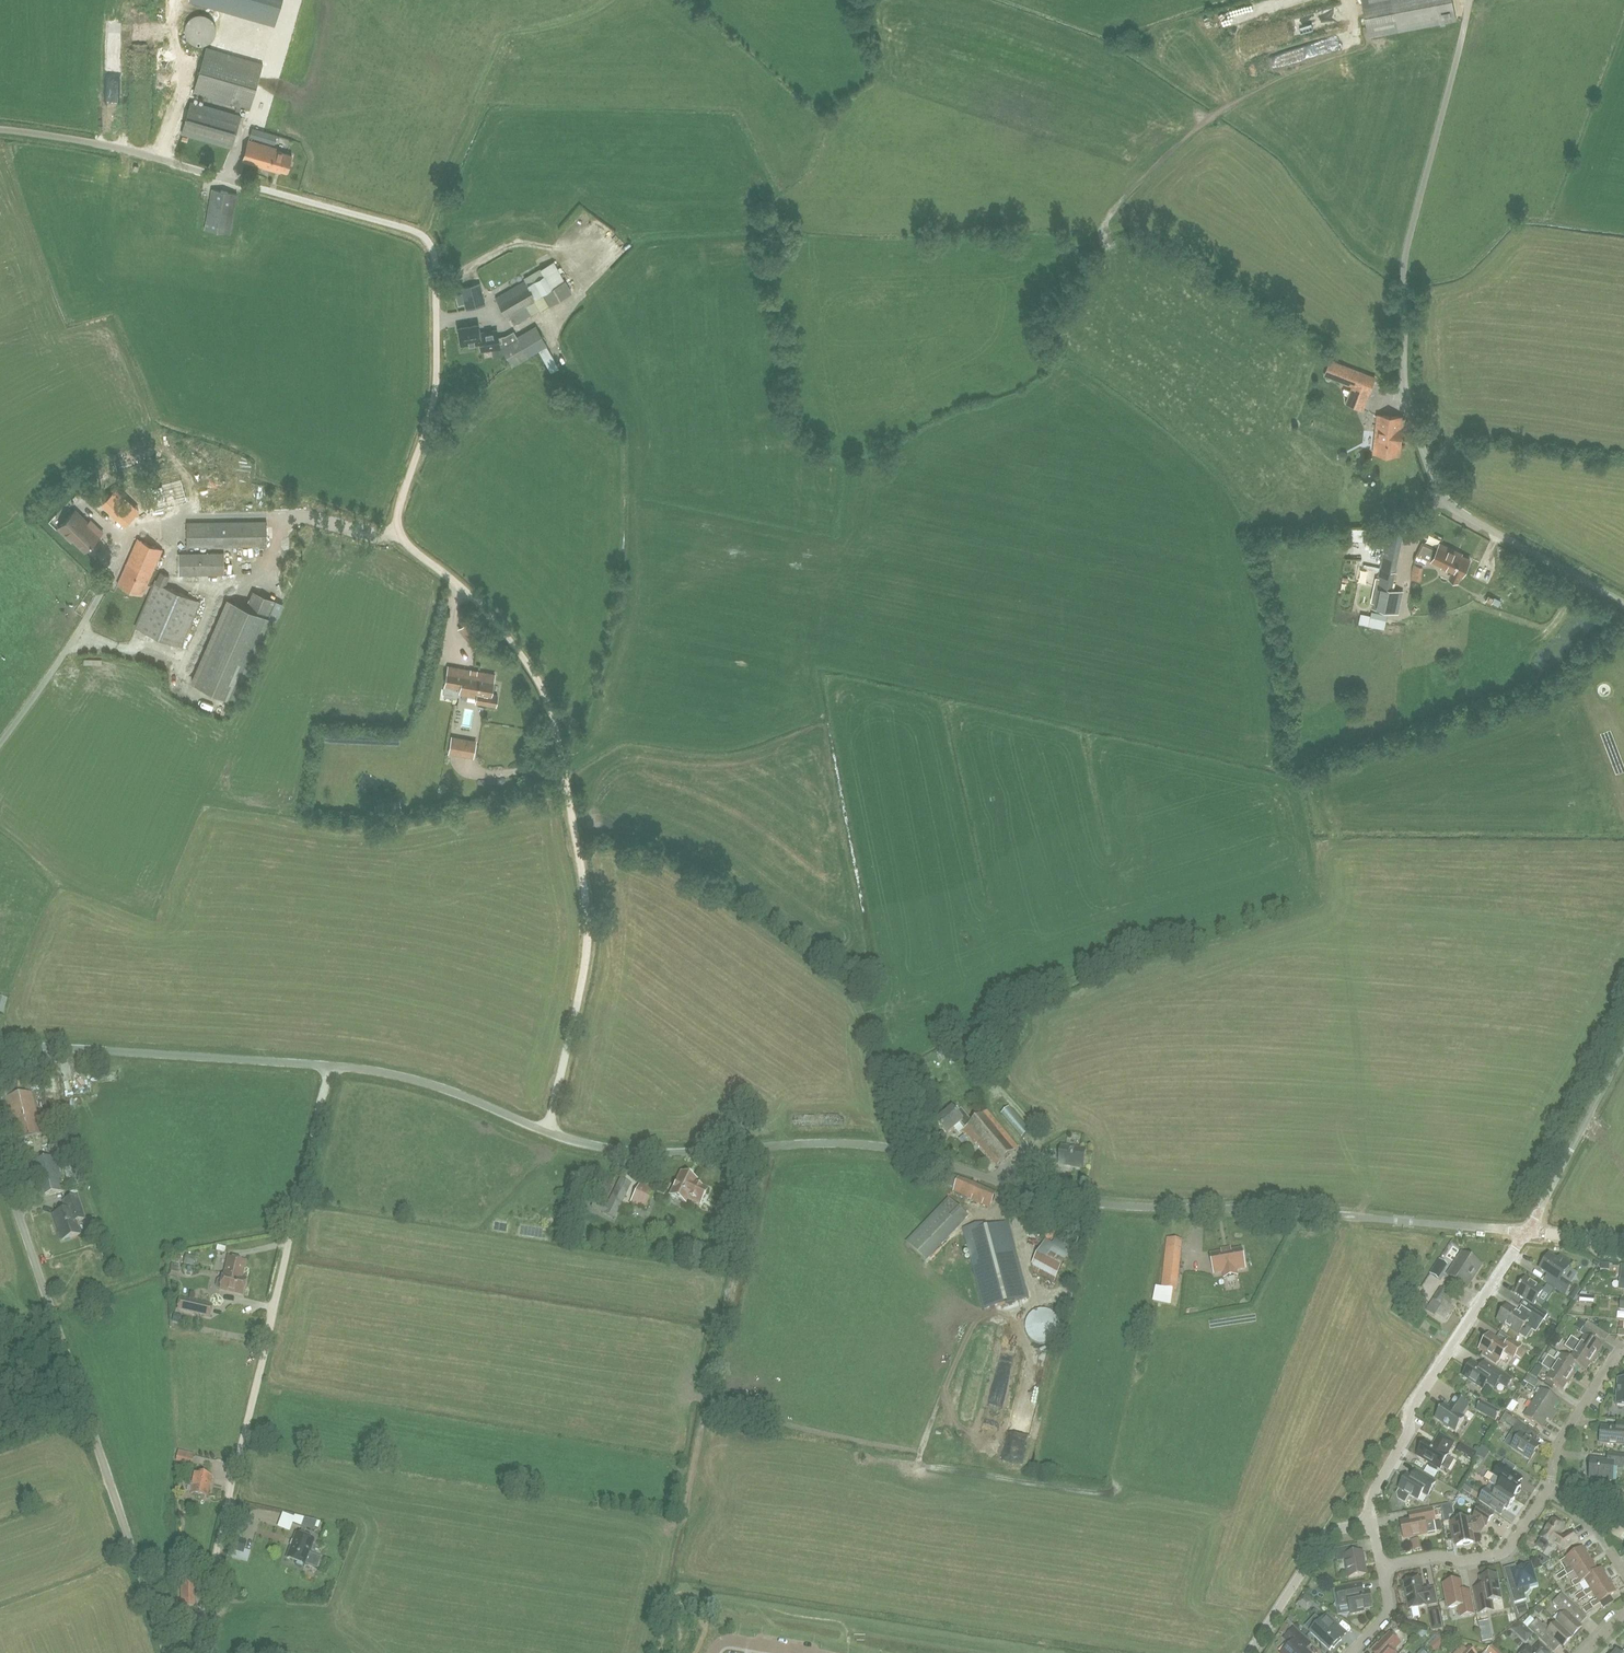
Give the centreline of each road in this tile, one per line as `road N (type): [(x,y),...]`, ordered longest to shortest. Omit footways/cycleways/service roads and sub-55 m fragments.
road 1 (unclassified): [(1527,1233),(1089,1204),(863,1146),(640,1154),(532,1127),(409,1078),(0,1046)]
road 2 (track): [(546,1132),(584,979),(586,883),(542,686),(468,593),(402,537),(400,511),(437,389)]
road 3 (unclassified): [(1623,594),(1461,500),(1434,452),(1410,358),(1415,267),(1479,20)]
road 4 (track): [(333,1068),(195,1652)]
road 5 (unclassified): [(437,389),(434,252),(418,233),(129,152),(0,131)]
road 6 (unclassified): [(165,1652),(0,1163)]
road 7 (residential): [(1381,1566),(1506,1552),(1550,1487),(1558,1442),(1623,1350)]
road 8 (residential): [(1372,1522),(1375,1489),(1406,1438),(1414,1401),(1527,1233)]
road 9 (unclassified): [(1527,1233),(1623,1049)]
road 10 (residential): [(1251,1652),(1327,1535),(1372,1522)]

